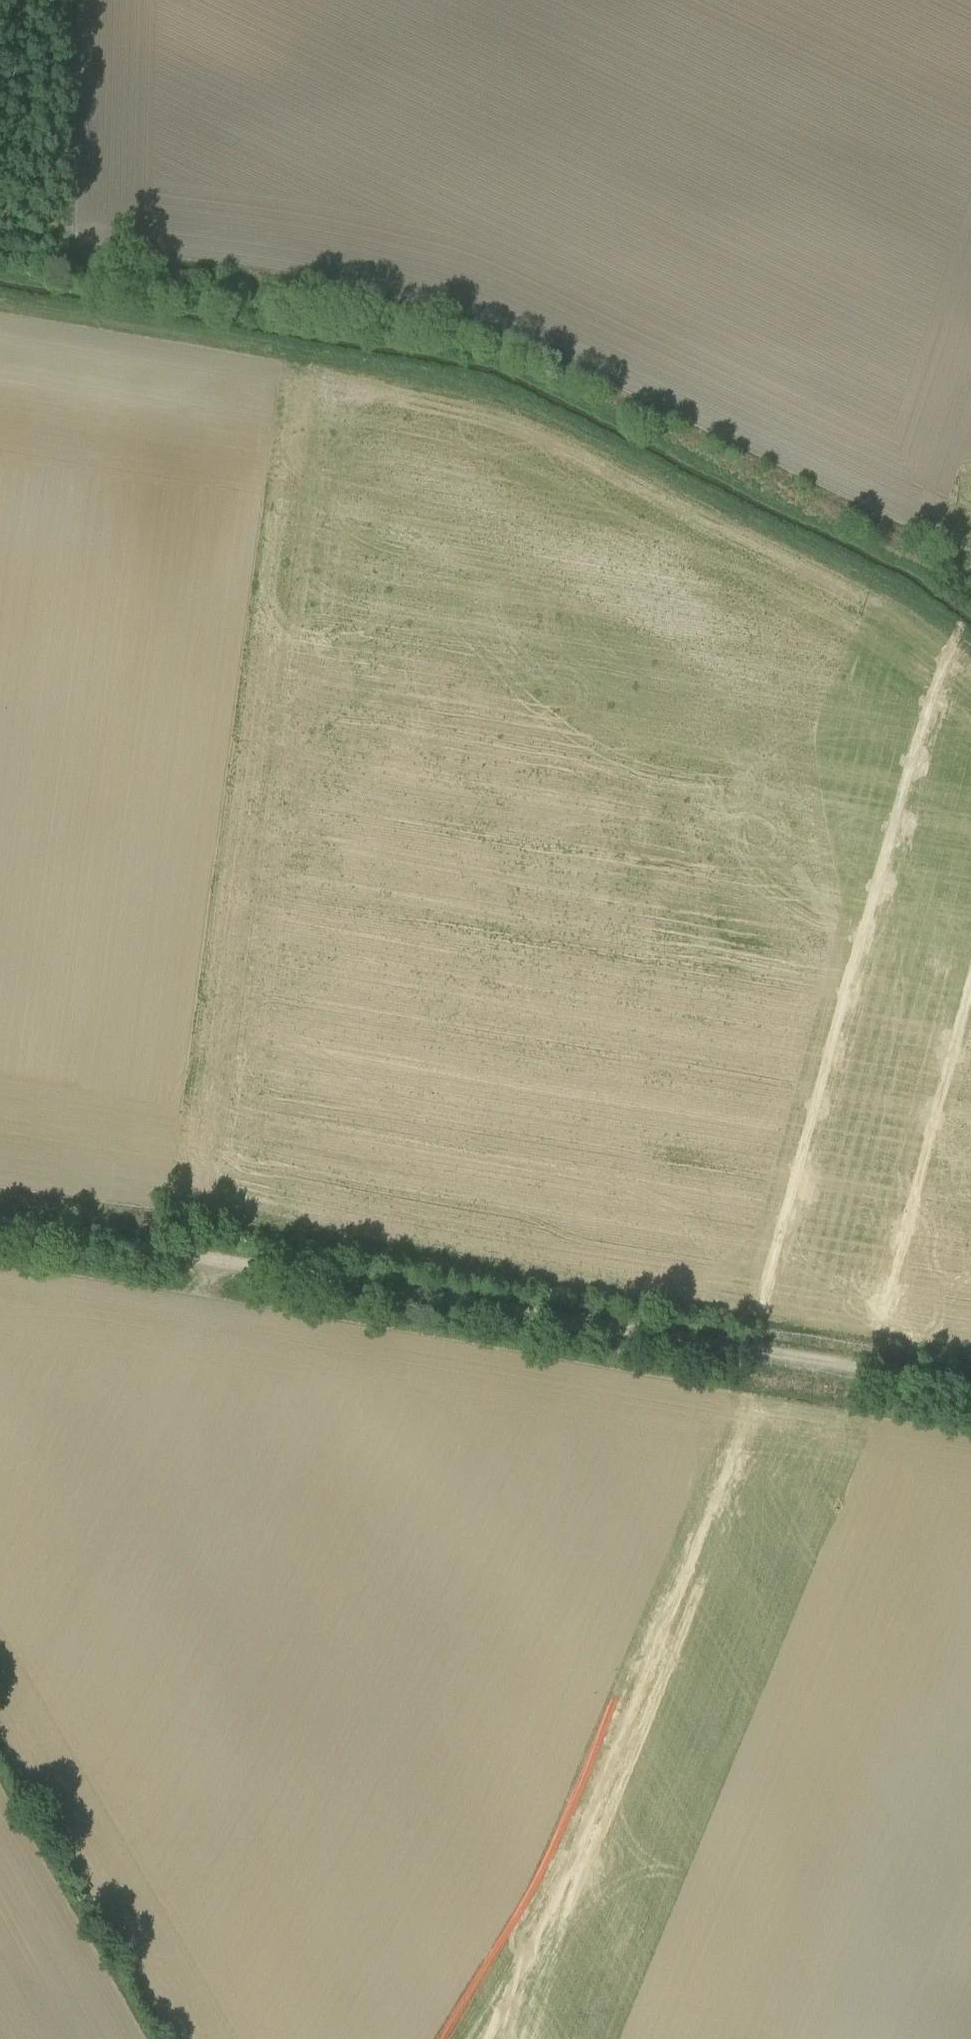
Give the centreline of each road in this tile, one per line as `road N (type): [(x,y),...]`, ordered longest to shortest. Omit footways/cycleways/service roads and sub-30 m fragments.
road 1 (track): [(970,1381),(0,1217)]

